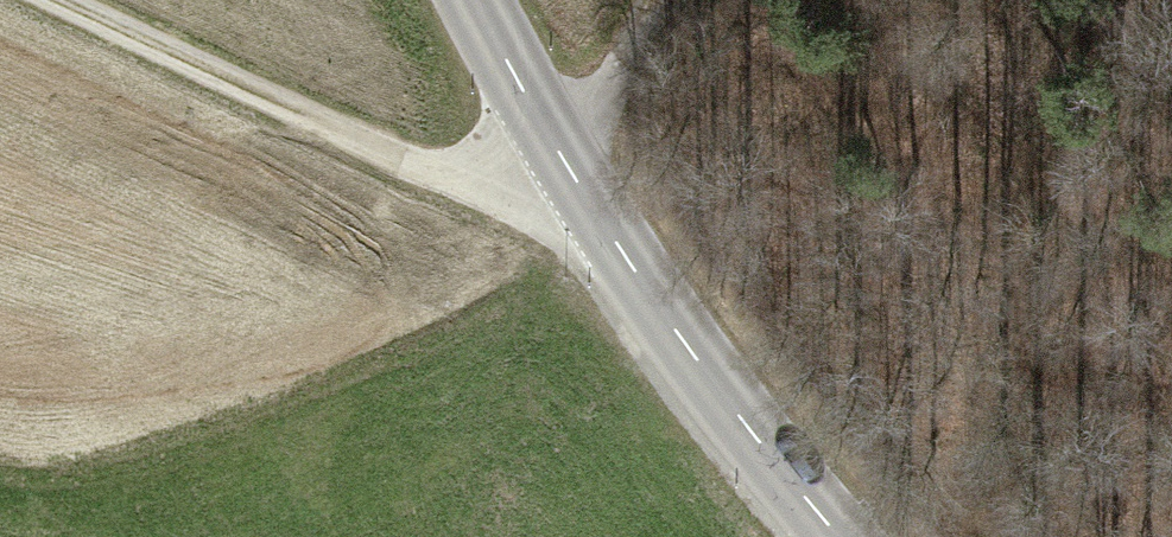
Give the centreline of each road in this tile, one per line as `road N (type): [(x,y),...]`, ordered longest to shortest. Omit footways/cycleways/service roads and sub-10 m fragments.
road 1 (track): [(661,0),(630,75),(568,172),(427,171),(49,0)]
road 2 (secondary): [(837,536),(761,449),(568,172),(474,0)]
road 3 (track): [(969,0),(1171,79)]

